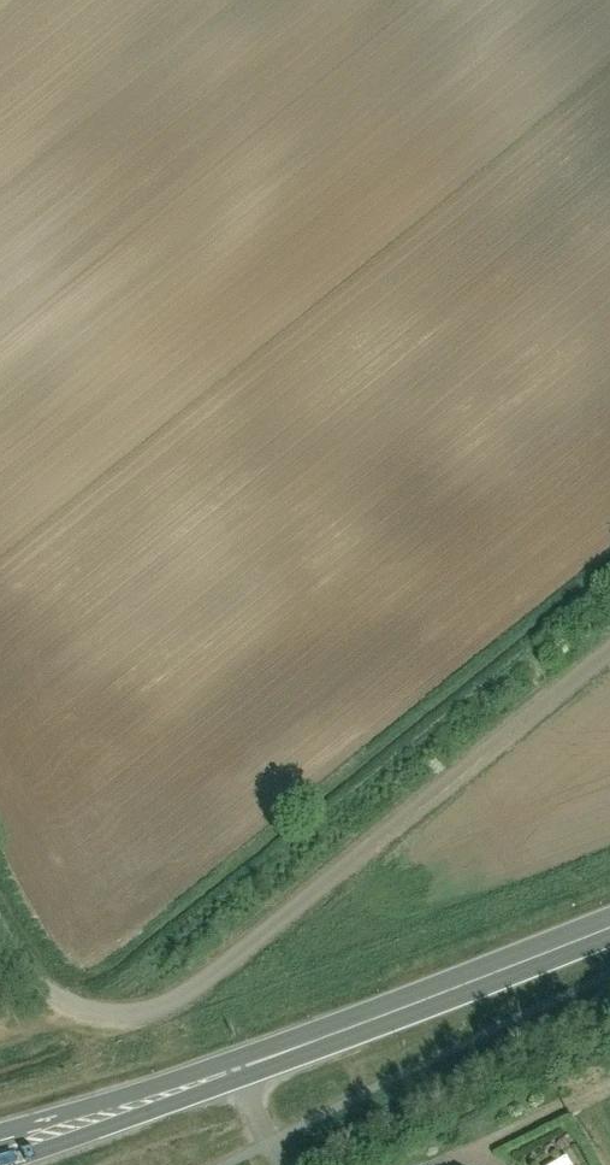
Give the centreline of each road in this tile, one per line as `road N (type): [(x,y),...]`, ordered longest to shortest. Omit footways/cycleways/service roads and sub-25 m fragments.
road 1 (track): [(609,650),(205,990),(135,1029),(69,1033),(39,1003),(0,928)]
road 2 (primary): [(609,933),(193,1087),(0,1147)]

